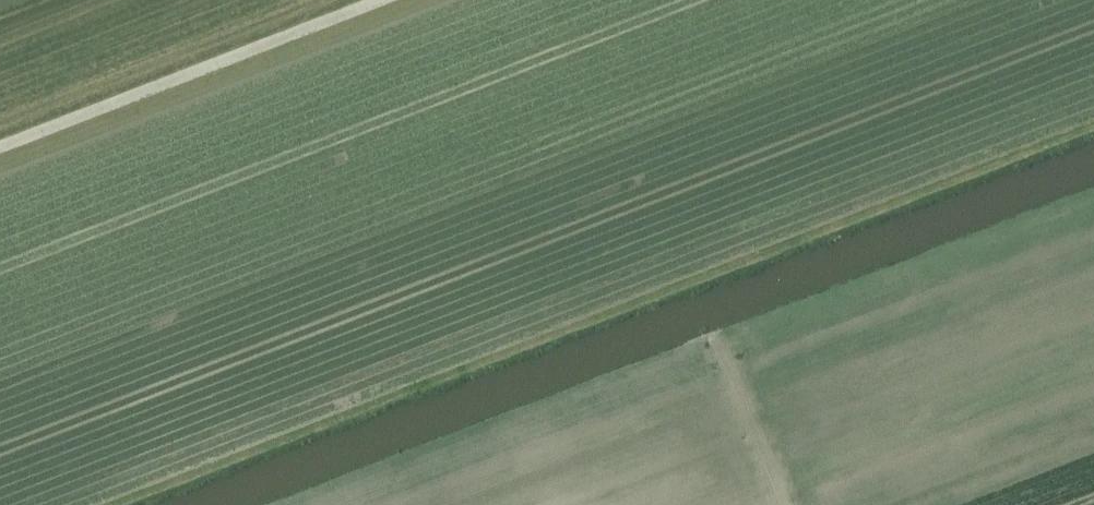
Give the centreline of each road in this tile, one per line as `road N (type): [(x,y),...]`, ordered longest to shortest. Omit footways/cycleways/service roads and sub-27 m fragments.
road 1 (track): [(0,143),(371,0)]
road 2 (track): [(782,504),(727,367)]

